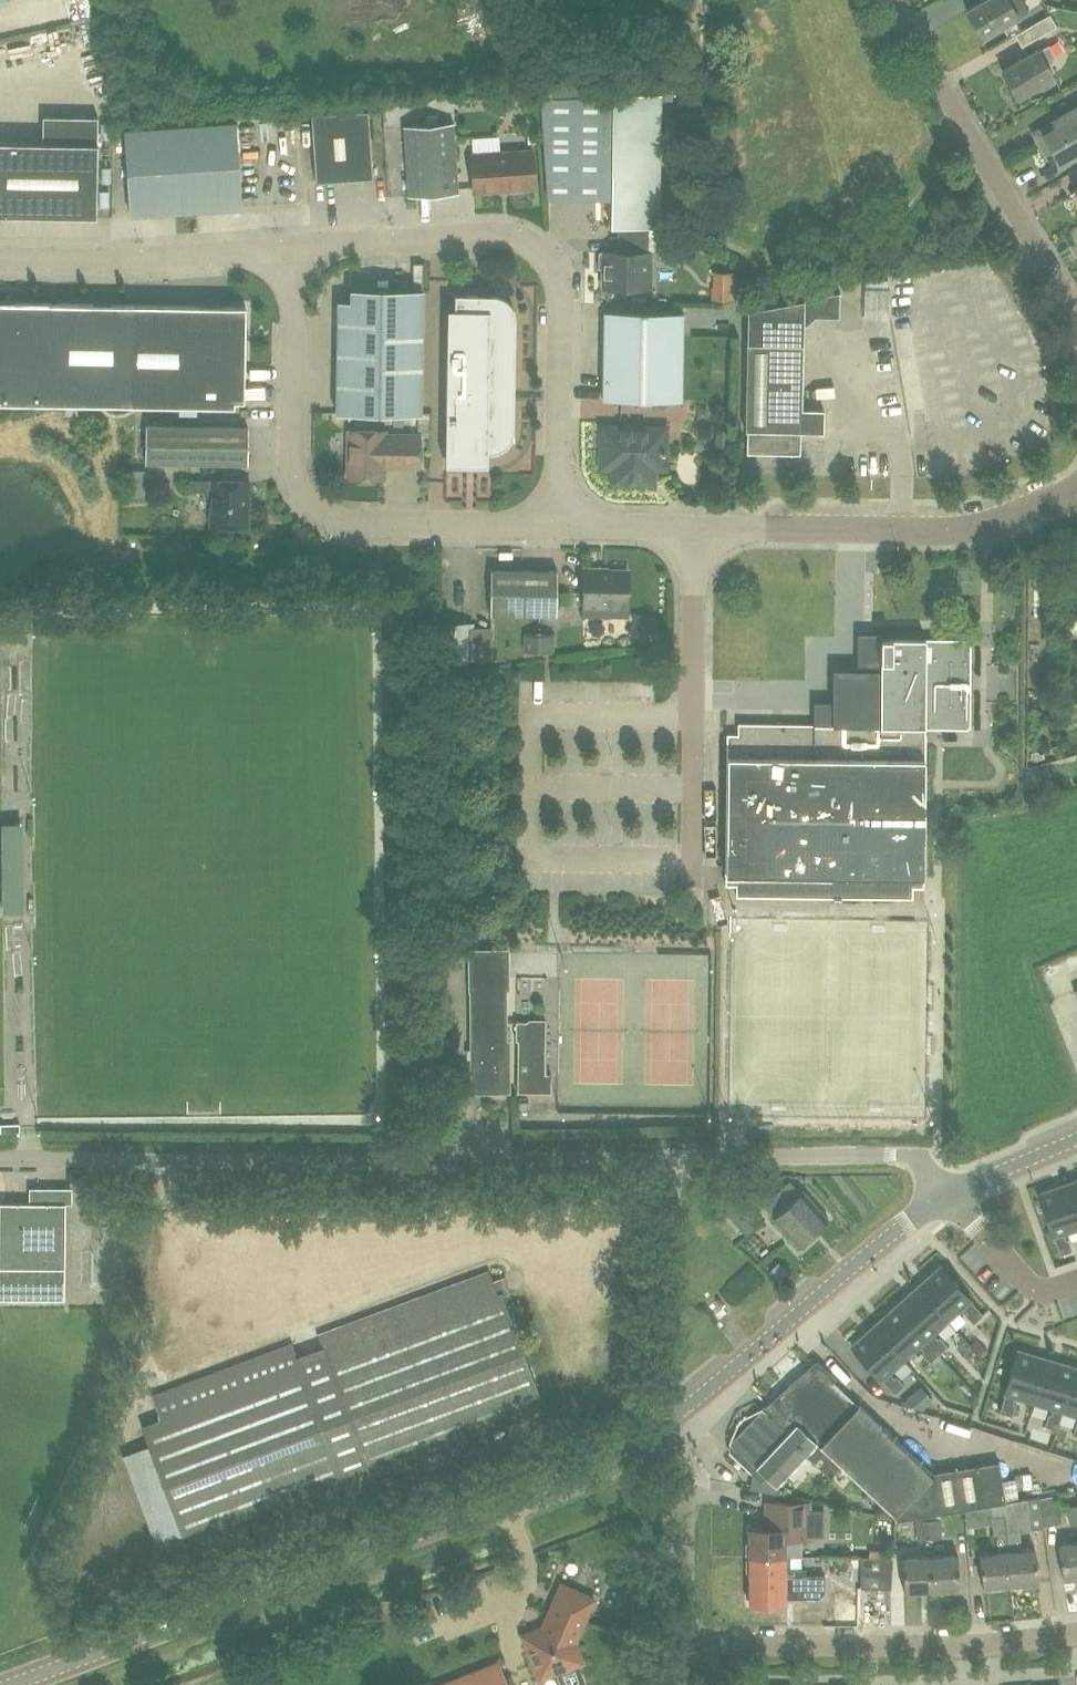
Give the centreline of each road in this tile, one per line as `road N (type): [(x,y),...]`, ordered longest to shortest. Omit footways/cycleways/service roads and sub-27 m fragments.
road 1 (residential): [(949,1195),(918,1163),(895,1155),(0,1160)]
road 2 (tertiary): [(8,1684),(509,1501),(656,1432)]
road 3 (unclassified): [(561,527),(561,306),(558,286),(533,248),(492,236),(291,249)]
road 4 (unclassified): [(561,527),(355,524),(303,500),(292,456),(291,249)]
road 5 (residential): [(1076,1638),(996,1645),(683,1645)]
road 6 (unclassified): [(694,528),(955,530),(1076,499)]
road 7 (tertiary): [(656,1432),(949,1195)]
road 8 (unclassified): [(694,528),(693,864),(713,889)]
road 9 (residential): [(1076,307),(889,0)]
road 10 (unclassified): [(0,258),(291,249)]
road 11 (residential): [(683,1645),(684,1481),(656,1432)]
road 12 (residential): [(949,1195),(1030,1283),(1053,1290),(1076,1282)]
road 13 (tertiary): [(949,1195),(1076,1139)]
road 14 (unclassified): [(694,528),(561,527)]

